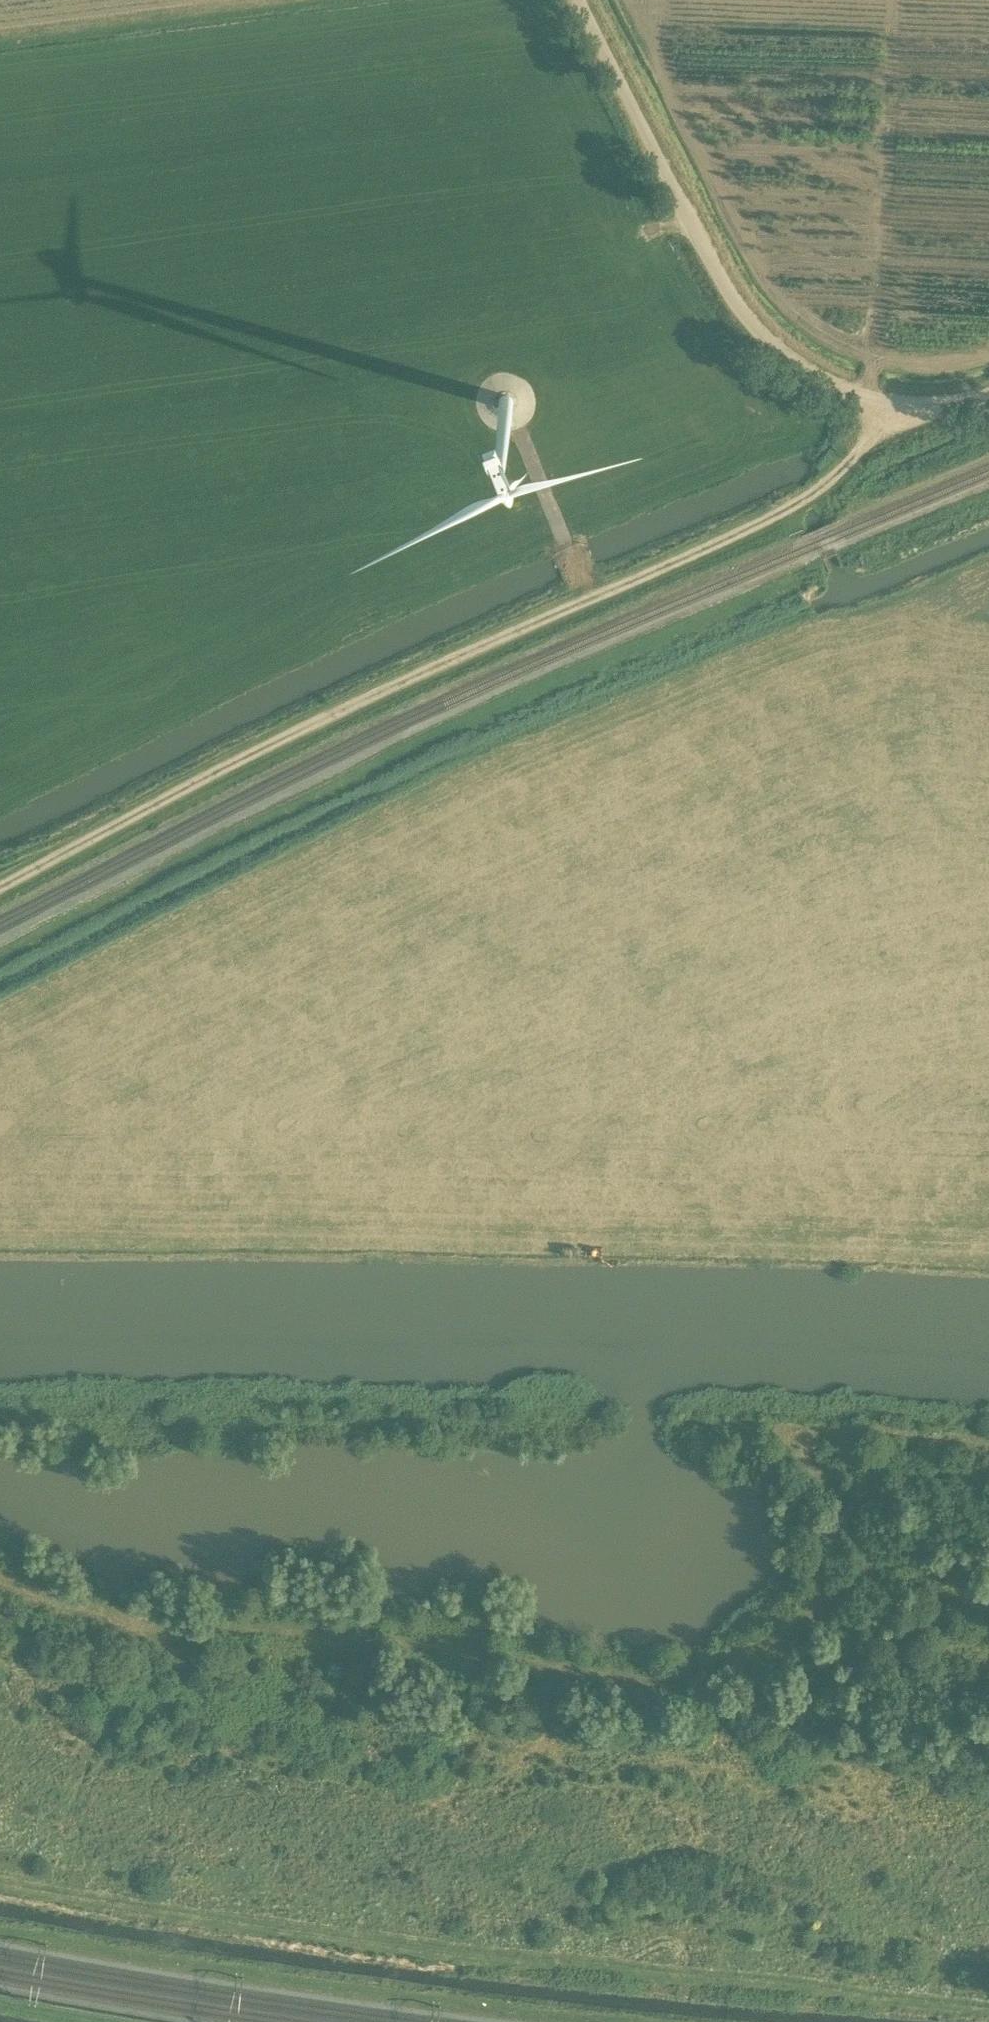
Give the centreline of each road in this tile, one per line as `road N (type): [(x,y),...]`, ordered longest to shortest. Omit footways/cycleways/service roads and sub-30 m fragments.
road 1 (unclassified): [(988,384),(868,389),(798,364),(718,266),(580,0)]

